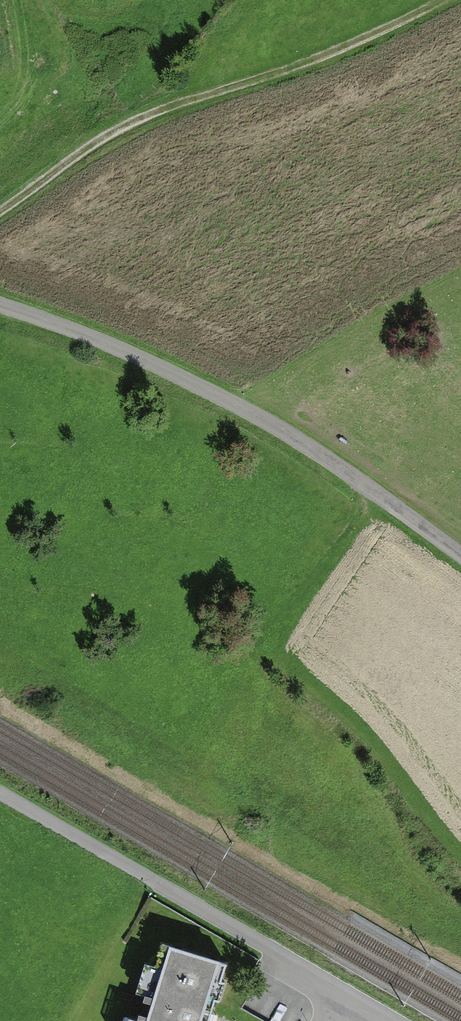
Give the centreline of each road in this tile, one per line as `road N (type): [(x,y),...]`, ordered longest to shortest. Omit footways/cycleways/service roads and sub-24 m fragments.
road 1 (unclassified): [(0,306),(93,338),(260,414),(460,557)]
road 2 (track): [(0,211),(123,127),(345,50),(445,0)]
road 3 (residential): [(381,1020),(154,881)]
road 4 (unclassified): [(154,881),(0,793)]

